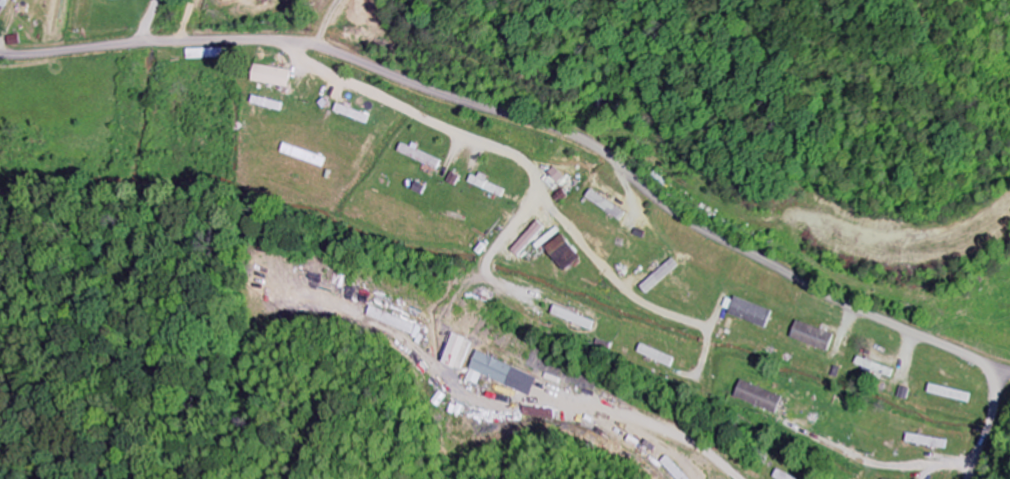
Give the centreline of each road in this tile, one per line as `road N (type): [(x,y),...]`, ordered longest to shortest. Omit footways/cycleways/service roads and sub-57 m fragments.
road 1 (residential): [(1009,369),(887,321),(695,223),(585,140),(348,55),(291,41),(230,39),(0,51)]

